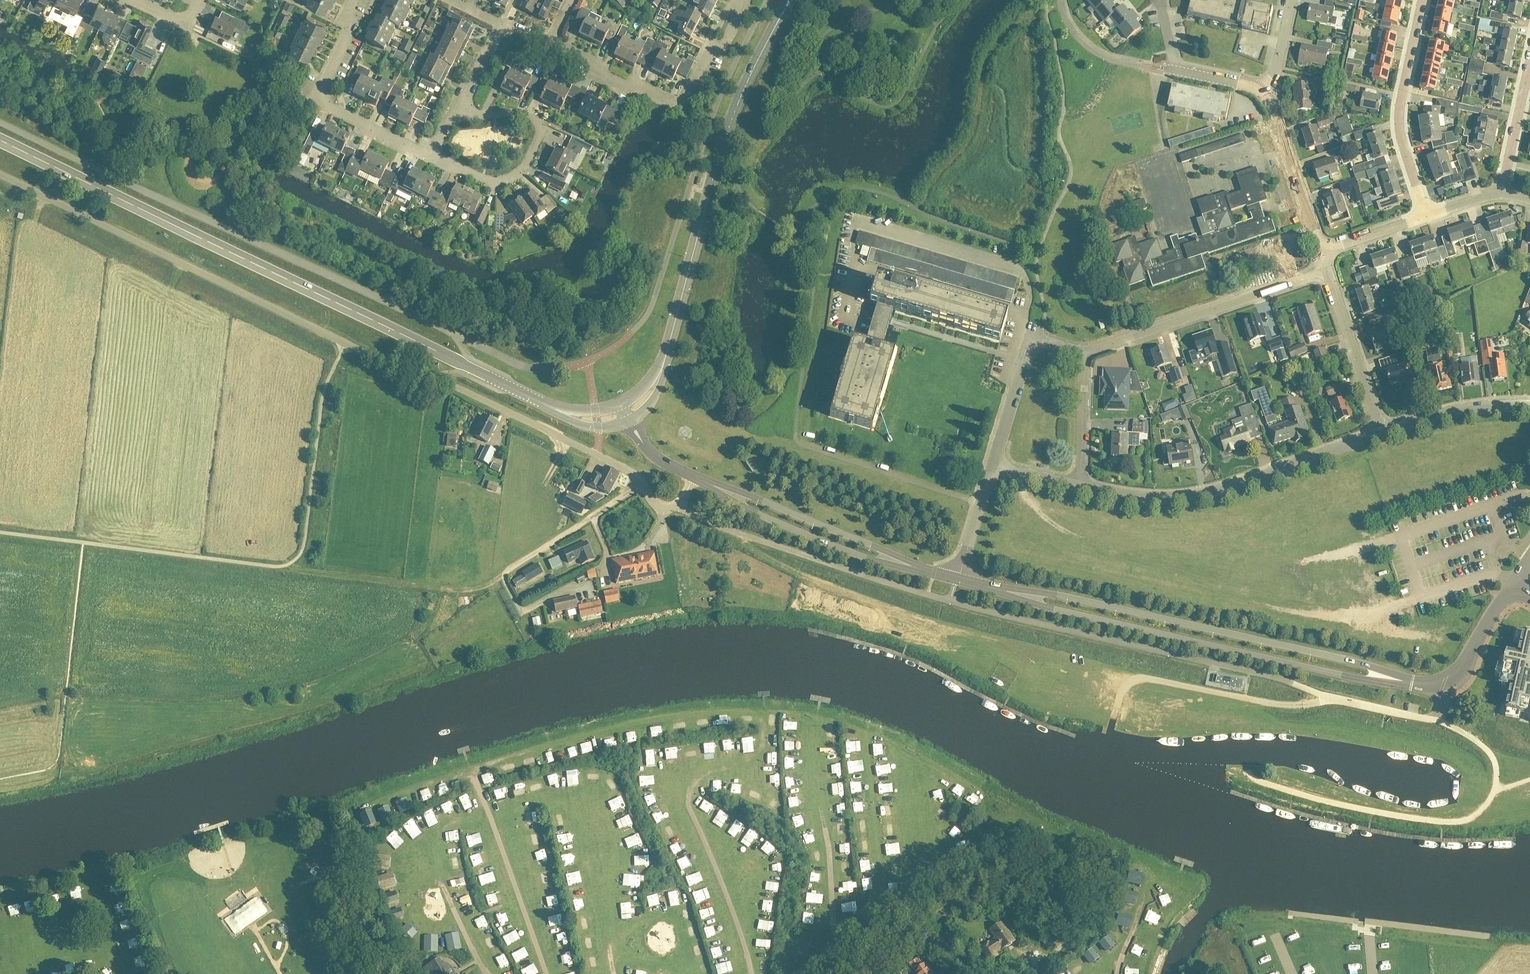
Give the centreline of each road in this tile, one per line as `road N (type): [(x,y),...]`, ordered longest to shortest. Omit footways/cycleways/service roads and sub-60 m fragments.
road 1 (unclassified): [(471,368),(456,333),(0,121)]
road 2 (tertiary): [(471,368),(0,140)]
road 3 (unclassified): [(423,375),(0,176)]
road 4 (residential): [(1412,684),(1345,659),(1050,593),(1012,592)]
road 5 (residential): [(1012,592),(1342,675),(1412,684)]
road 6 (tertiary): [(666,357),(735,112),(791,0)]
road 7 (residential): [(694,475),(679,505),(658,507),(634,473),(423,375)]
road 8 (residential): [(1080,486),(1128,497),(1197,497),(1380,433)]
road 9 (residential): [(1327,272),(1084,352)]
road 10 (track): [(642,482),(496,580),(444,588)]
road 11 (residential): [(431,157),(323,102),(351,0)]
road 12 (residential): [(431,157),(491,180),(523,170),(541,126),(525,114),(465,116)]
road 13 (residential): [(1428,216),(1399,116),(1423,0)]
road 14 (residential): [(722,490),(757,513),(865,558),(925,570)]
road 15 (residential): [(925,570),(722,490)]
road 16 (residential): [(703,57),(681,107),(549,45)]
road 17 (residential): [(993,466),(1034,334),(1084,352)]
road 18 (residential): [(1328,248),(1318,240),(1261,91)]
road 19 (residential): [(1380,433),(1327,272)]
road 20 (track): [(444,588),(307,571),(293,561)]
road 21 (residential): [(1529,406),(1460,410),(1380,433)]
road 22 (residential): [(1412,684),(1451,683),(1511,587)]
road 23 (residential): [(1529,62),(1501,195)]
road 24 (residential): [(1080,486),(1084,352)]
road 25 (track): [(1379,610),(1340,616),(1248,600)]

